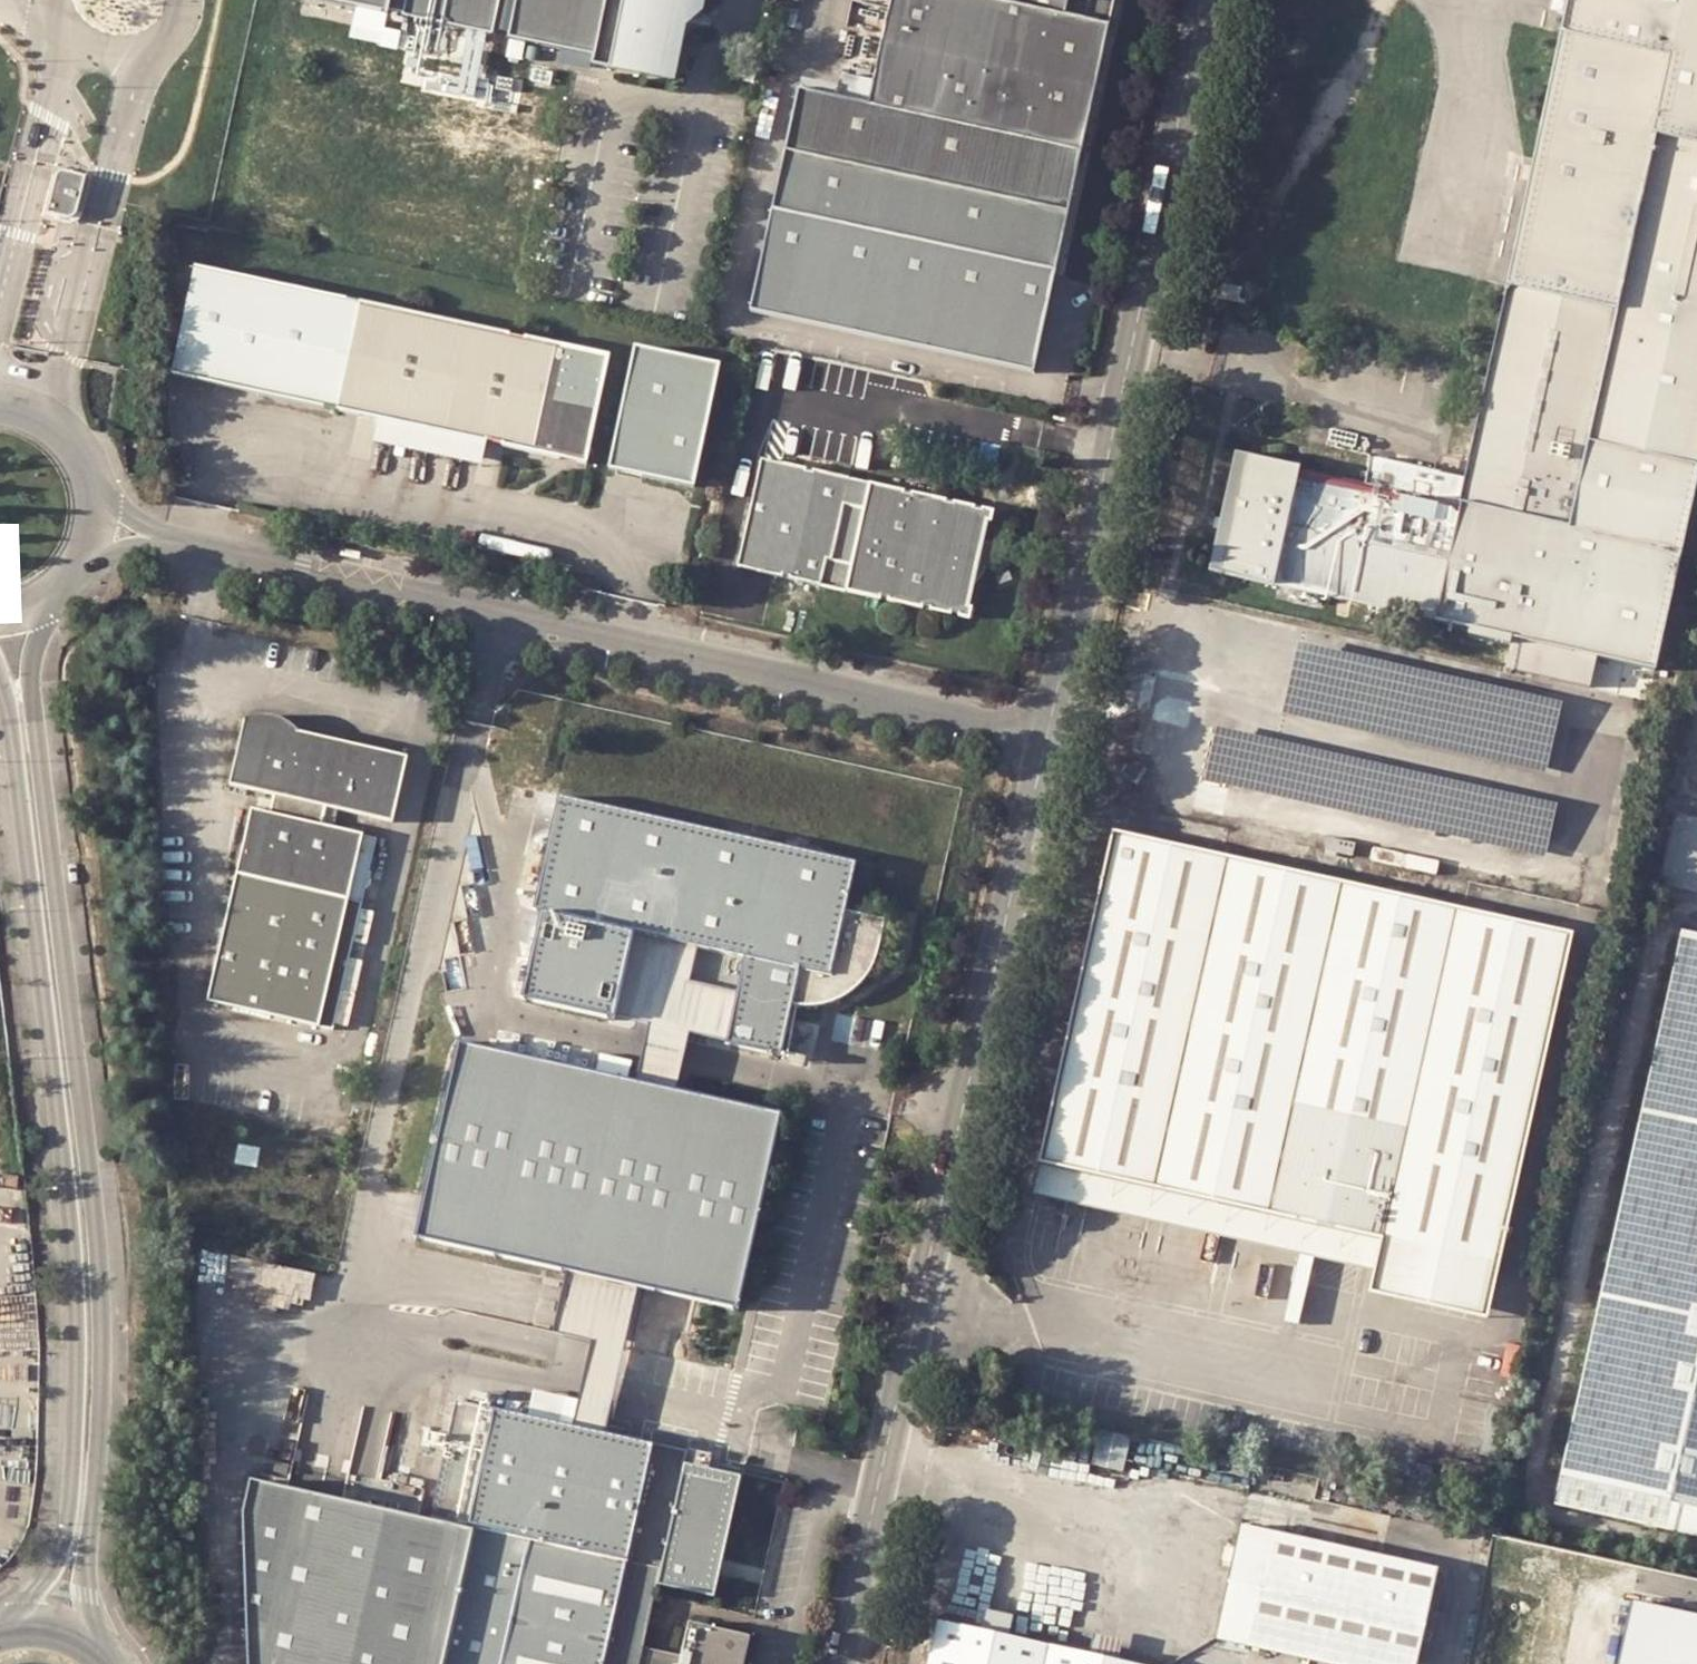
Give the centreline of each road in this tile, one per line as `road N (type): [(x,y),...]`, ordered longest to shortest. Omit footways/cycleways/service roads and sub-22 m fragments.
road 1 (unclassified): [(108,1662),(92,1620),(86,1570),(102,1289),(31,675),(41,629),(59,601)]
road 2 (unclassified): [(0,679),(71,1221),(77,1344),(64,1538),(0,1631)]
road 3 (unclassified): [(1050,734),(842,1663)]
road 4 (unclassified): [(1050,734),(186,551)]
road 5 (unclassified): [(1050,734),(1204,0)]
road 6 (unclassified): [(96,474),(77,444),(50,421),(0,408)]

